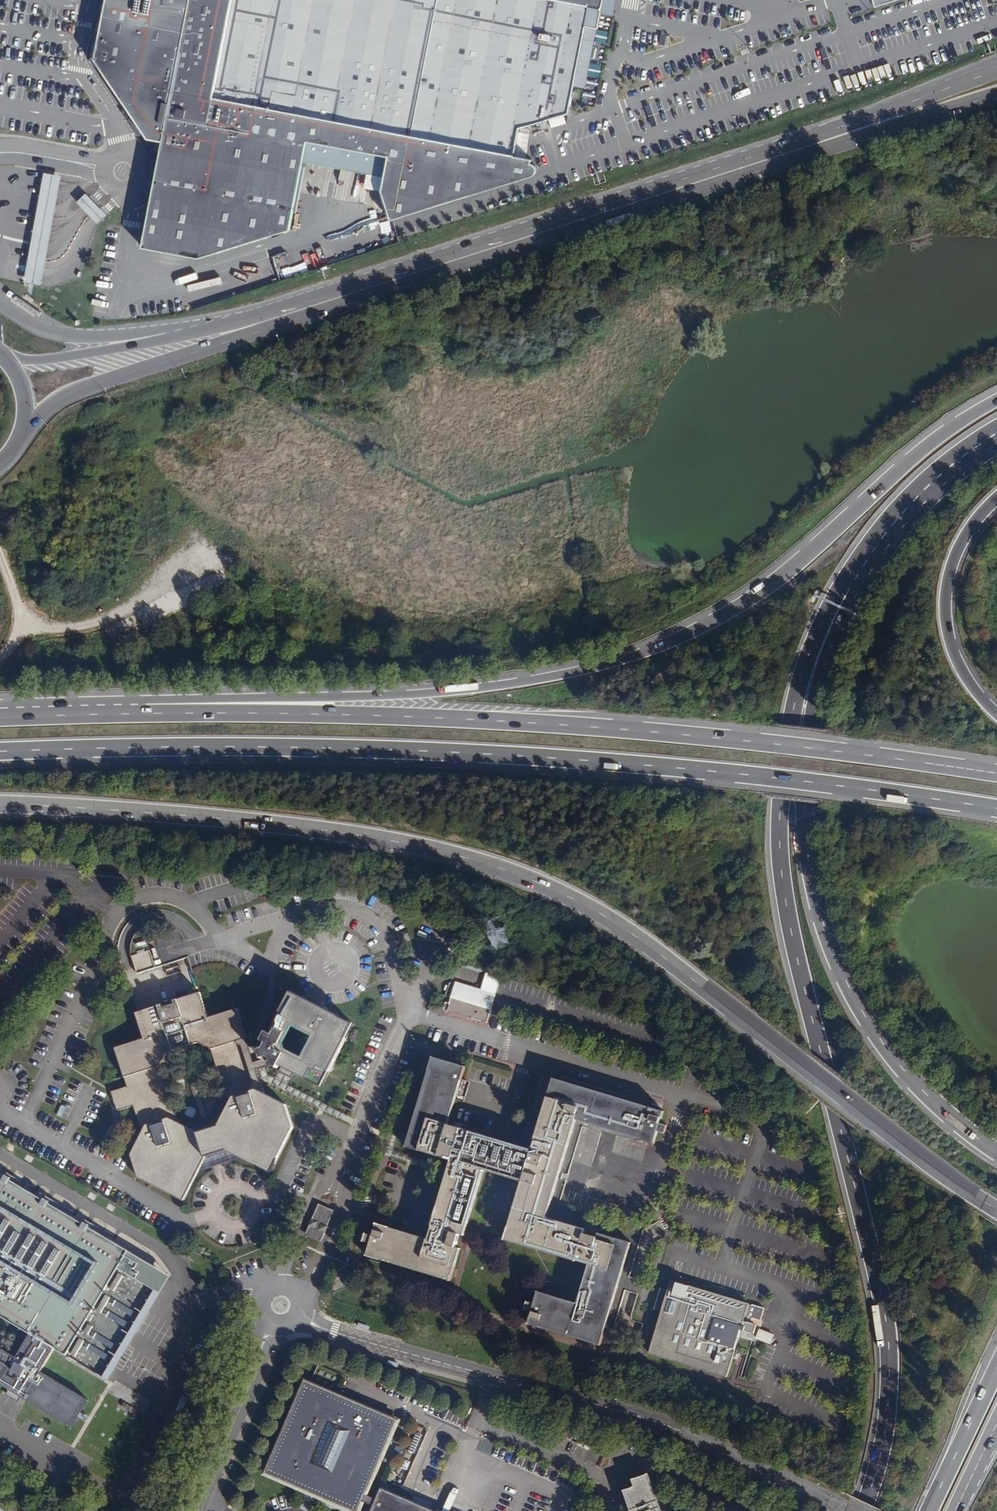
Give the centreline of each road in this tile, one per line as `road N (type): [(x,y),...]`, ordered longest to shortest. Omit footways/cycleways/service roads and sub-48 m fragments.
road 1 (motorway): [(0,807),(276,826),(413,848),(557,892),(629,930),(996,1210)]
road 2 (secondary): [(21,430),(78,389),(996,96)]
road 3 (secondary): [(988,74),(214,329),(7,364)]
road 4 (trunk): [(0,753),(359,749),(770,778),(996,809)]
road 5 (motorway): [(836,612),(816,636),(797,690),(779,849),(797,959),(887,1329),(886,1426),(862,1510)]
road 6 (motorway): [(996,398),(918,448),(724,614),(660,644),(579,671),(489,686),(239,699),(173,711)]
road 7 (trunk): [(996,773),(562,726),(173,711)]
road 8 (motorway): [(836,612),(805,765),(808,856),(822,921),(882,1043),(925,1093),(996,1152)]
road 9 (unclassified): [(849,1510),(667,1424),(302,1319)]
road 10 (motorway): [(996,433),(905,508),(873,543),(836,612)]
road 11 (motorway): [(996,713),(957,660),(946,607),(959,548),(996,499)]
road 12 (residential): [(197,1510),(269,1329)]
road 13 (trunk): [(173,711),(0,715)]
road 14 (motorway): [(996,1367),(929,1510)]
road 15 (unclassified): [(302,1319),(300,1289),(271,1280),(257,1291),(253,1308),(269,1329)]

